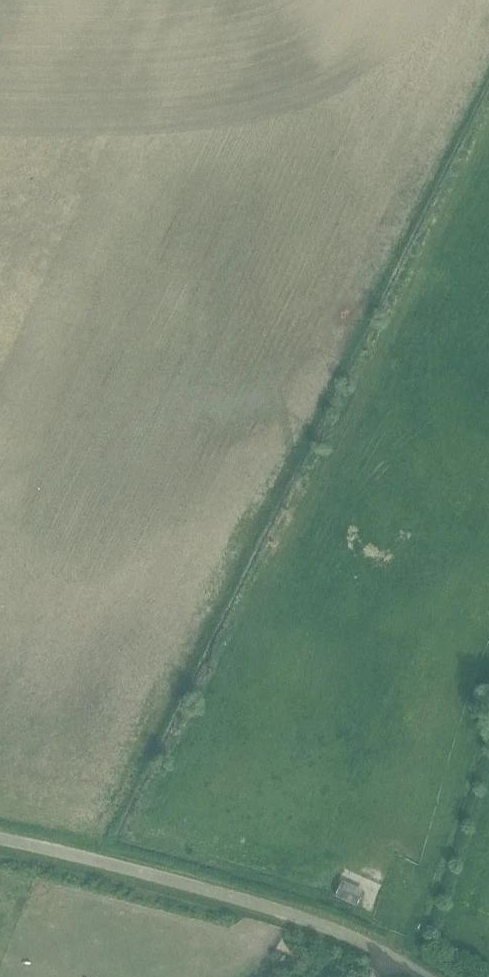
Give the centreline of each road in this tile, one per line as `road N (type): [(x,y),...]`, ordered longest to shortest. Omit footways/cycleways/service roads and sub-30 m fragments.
road 1 (unclassified): [(425,976),(348,935),(285,913),(0,840)]

